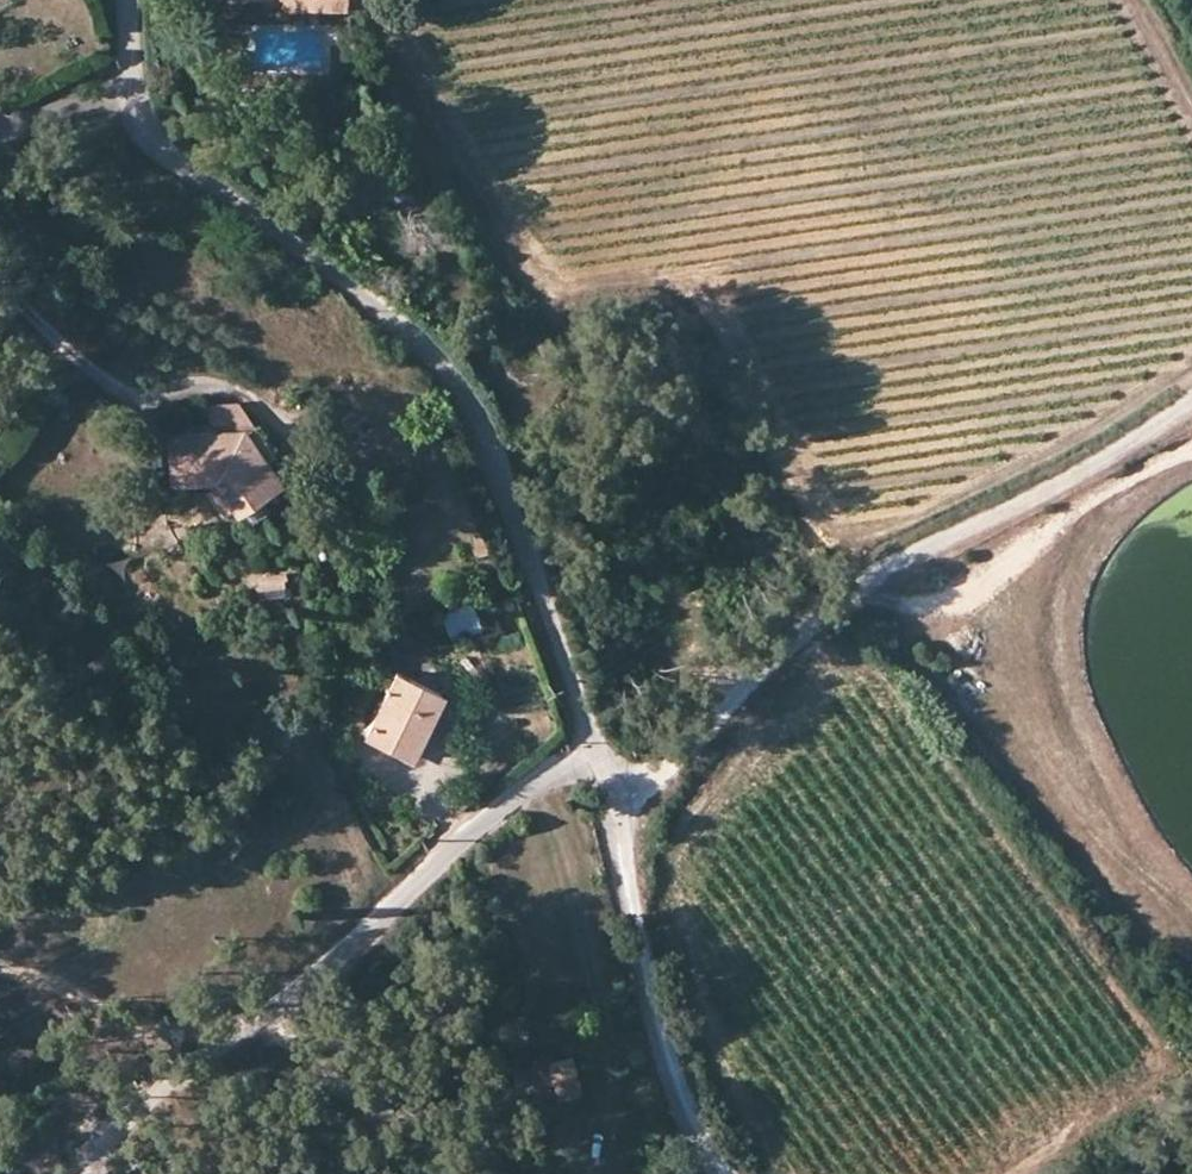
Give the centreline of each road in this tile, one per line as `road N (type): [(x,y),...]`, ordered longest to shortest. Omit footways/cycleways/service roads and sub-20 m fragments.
road 1 (residential): [(125,0),(128,81),(155,144),(442,359),(484,426),(594,752)]
road 2 (track): [(1191,402),(1135,443),(884,568),(816,617),(664,773),(608,798)]
road 3 (residential): [(594,752),(485,819),(306,995),(149,1093),(82,1173)]
road 4 (residential): [(594,752),(673,1077),(720,1173)]
road 5 (track): [(1191,928),(1097,837),(1046,753),(976,658),(944,629)]
road 6 (track): [(850,592),(895,606),(947,599),(1191,445)]

